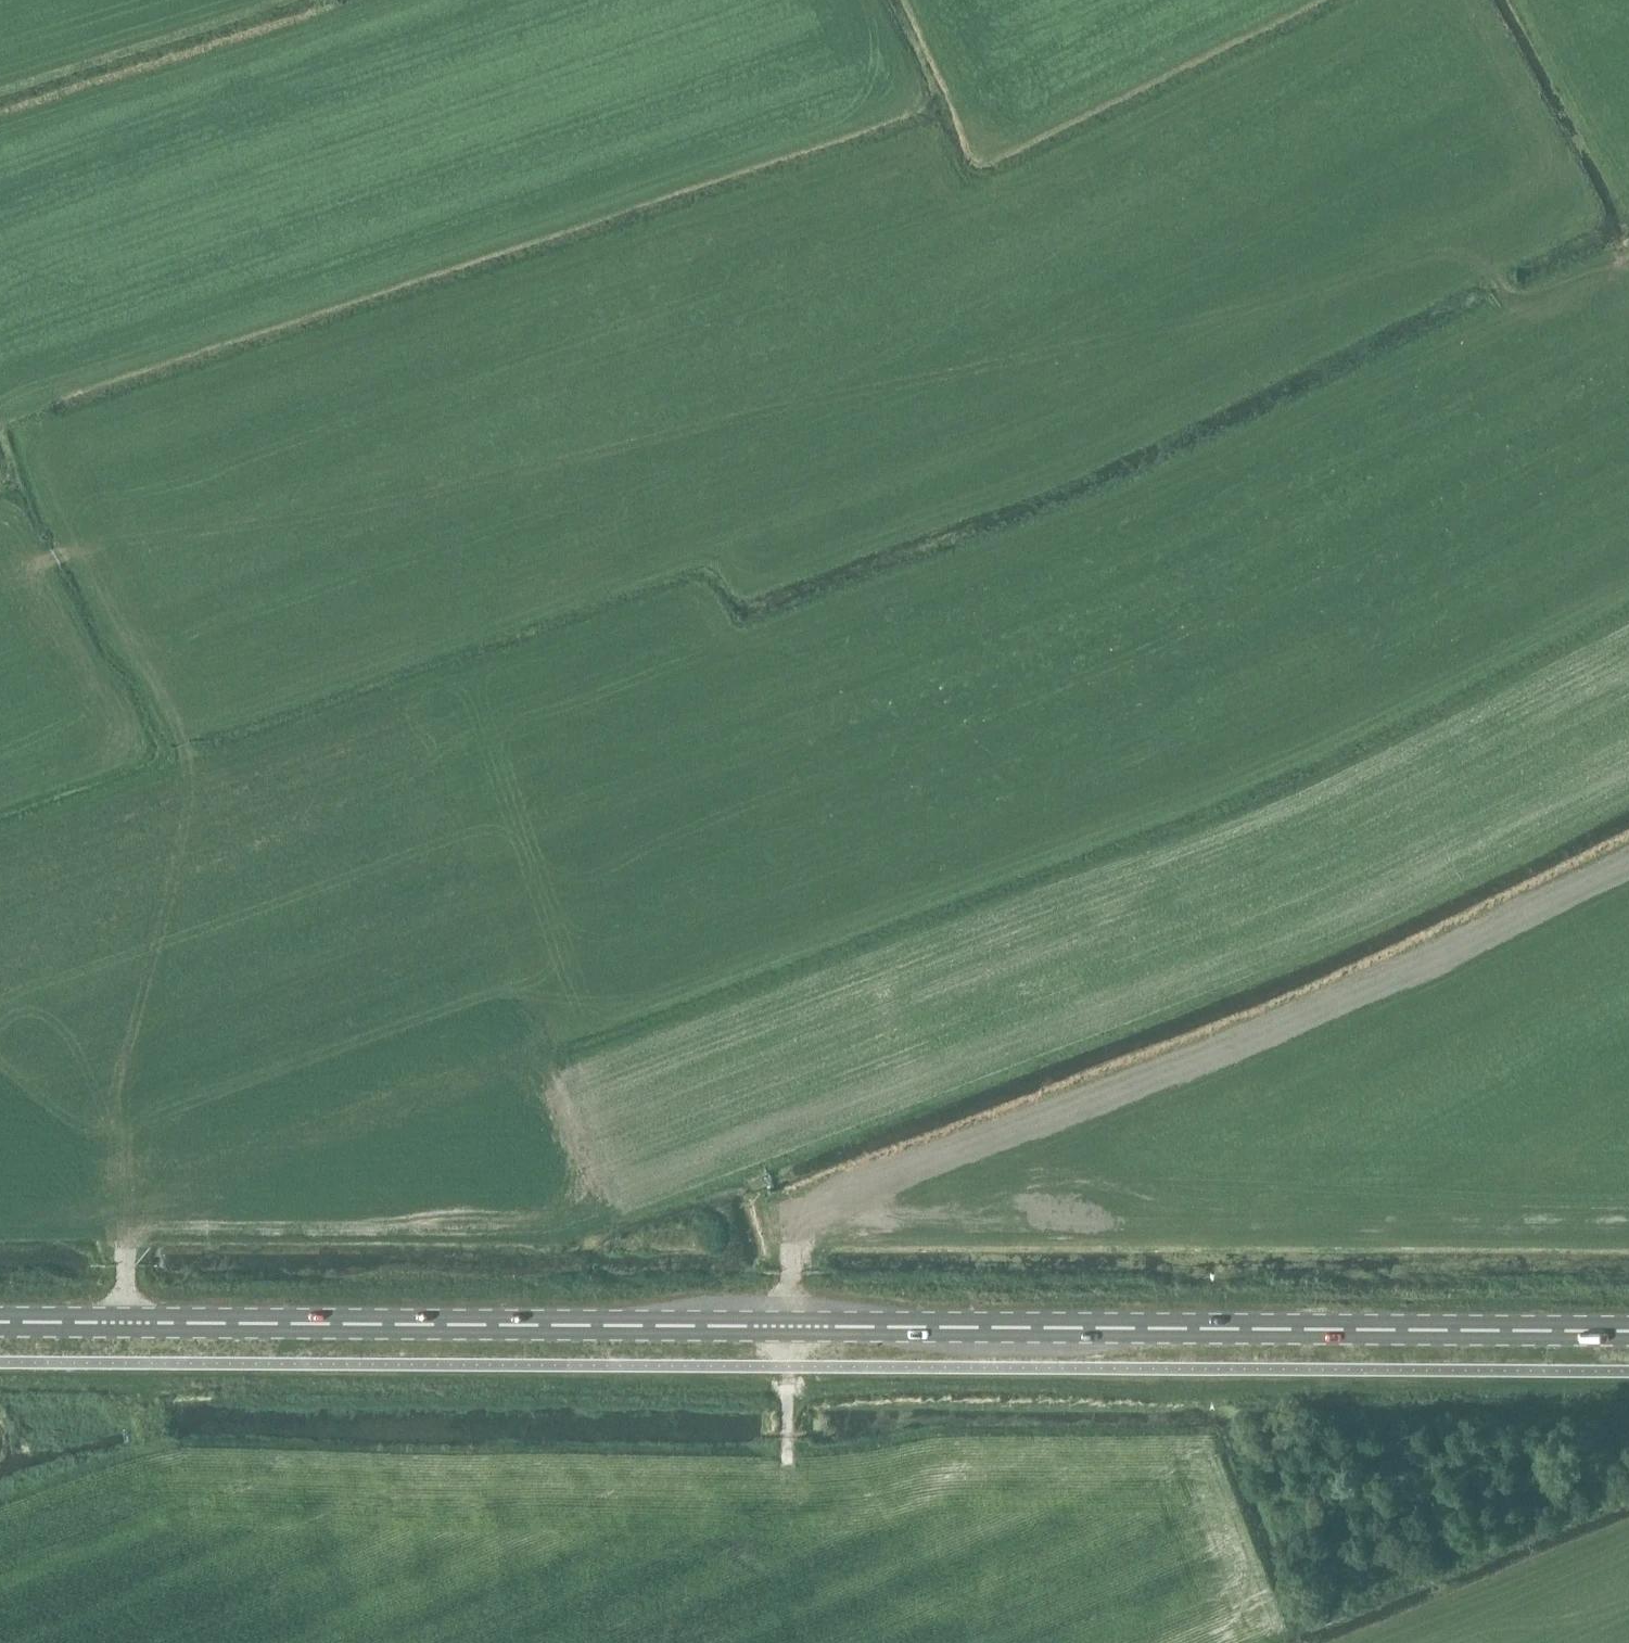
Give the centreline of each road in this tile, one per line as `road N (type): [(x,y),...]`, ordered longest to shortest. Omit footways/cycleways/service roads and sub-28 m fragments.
road 1 (primary): [(1628,1339),(0,1334)]

